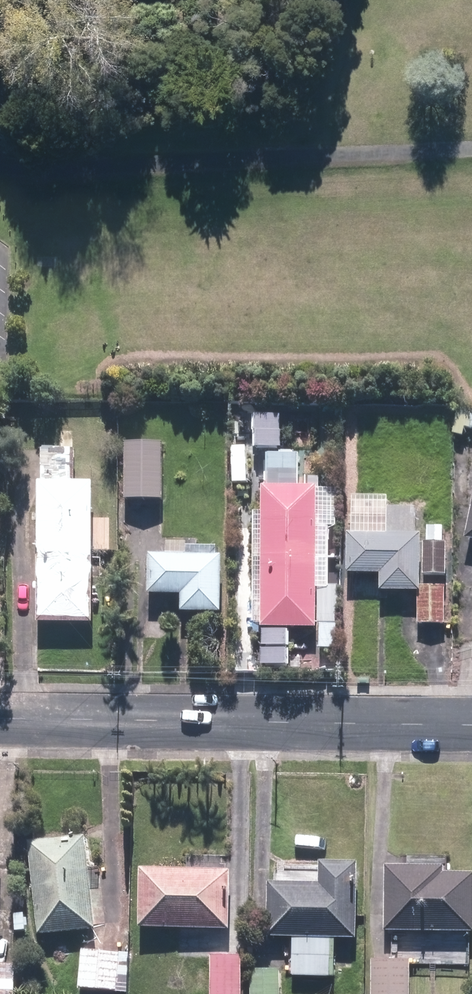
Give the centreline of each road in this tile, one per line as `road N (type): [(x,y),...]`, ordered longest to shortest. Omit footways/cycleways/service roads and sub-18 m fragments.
road 1 (residential): [(0,720),(471,726)]

